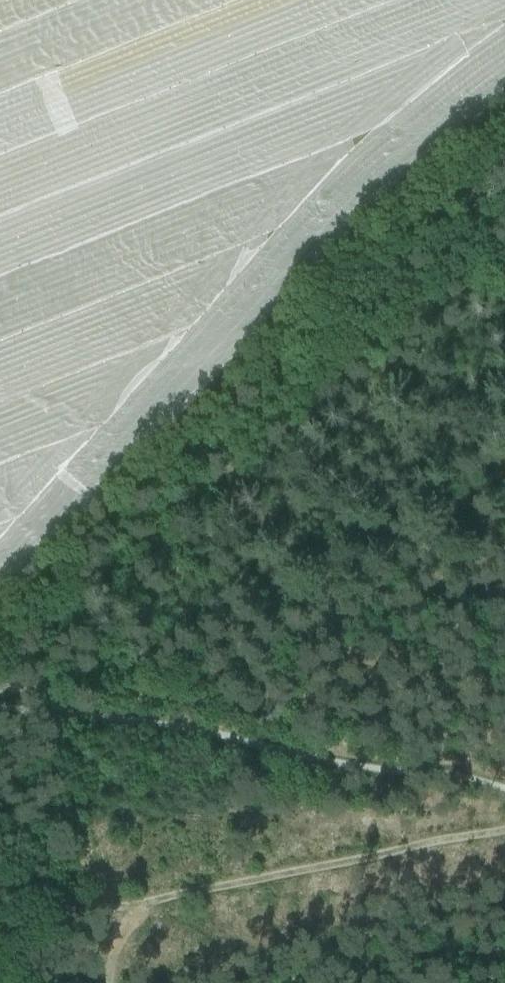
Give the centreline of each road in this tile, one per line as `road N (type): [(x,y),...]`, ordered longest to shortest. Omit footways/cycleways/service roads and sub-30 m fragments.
road 1 (track): [(504,105),(386,209),(259,346),(257,428),(140,536),(0,642)]
road 2 (track): [(0,692),(504,594)]
road 3 (track): [(490,834),(209,884),(42,929)]

